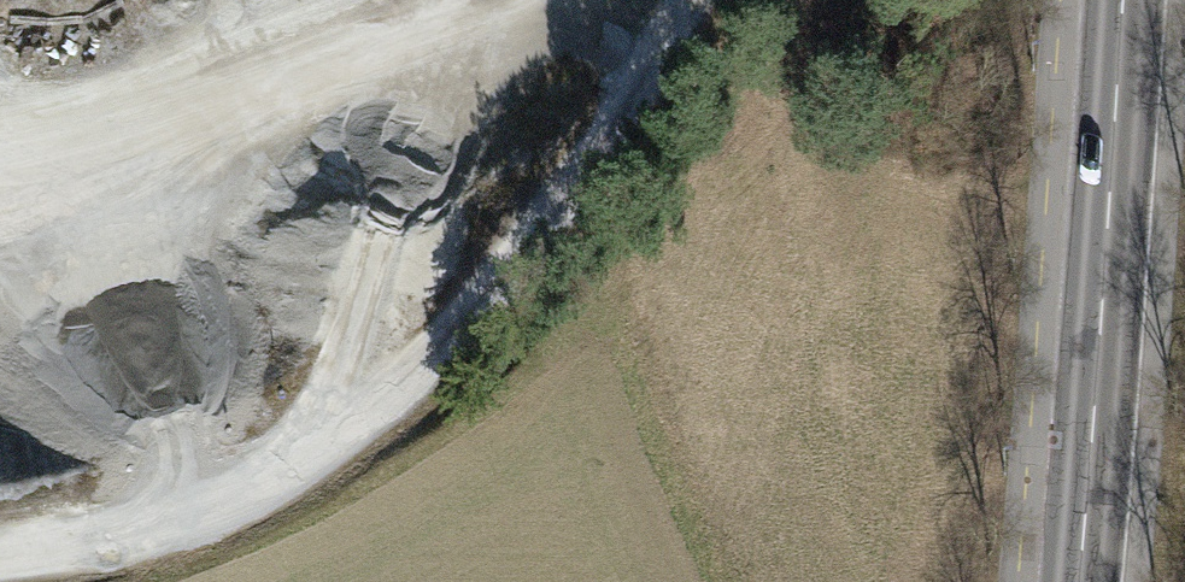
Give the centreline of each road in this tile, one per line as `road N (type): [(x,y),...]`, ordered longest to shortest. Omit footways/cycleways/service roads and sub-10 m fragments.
road 1 (track): [(689,0),(558,230),(399,429),(235,518),(0,556)]
road 2 (primary): [(1123,0),(1078,581)]
road 3 (track): [(515,0),(235,128),(0,159)]

